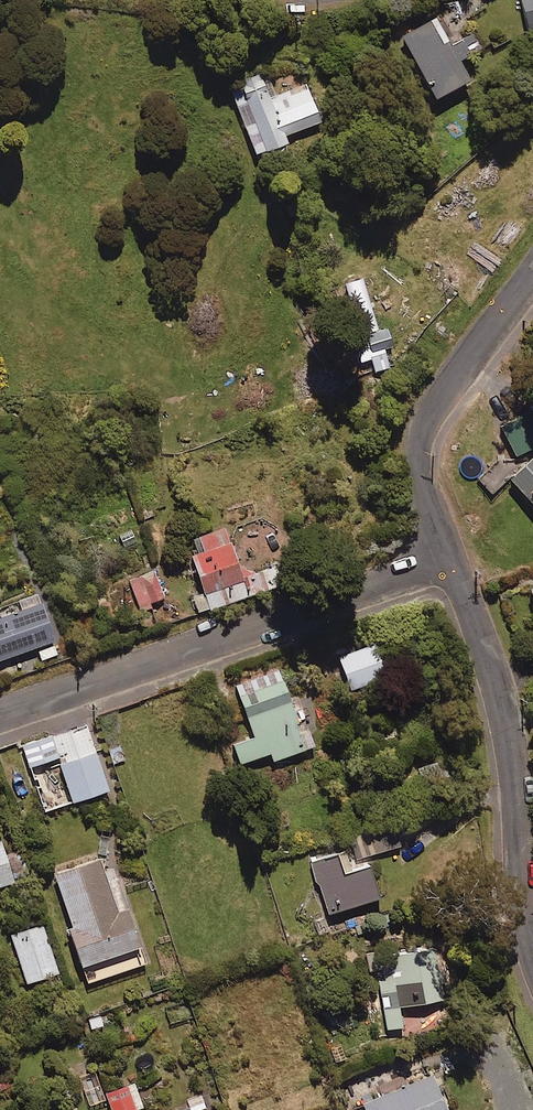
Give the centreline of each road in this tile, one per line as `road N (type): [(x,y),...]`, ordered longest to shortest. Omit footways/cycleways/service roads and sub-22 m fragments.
road 1 (residential): [(0,717),(451,556)]
road 2 (residential): [(532,954),(502,698),(451,556)]
road 3 (residential): [(451,556),(418,444),(432,406),(532,274)]

